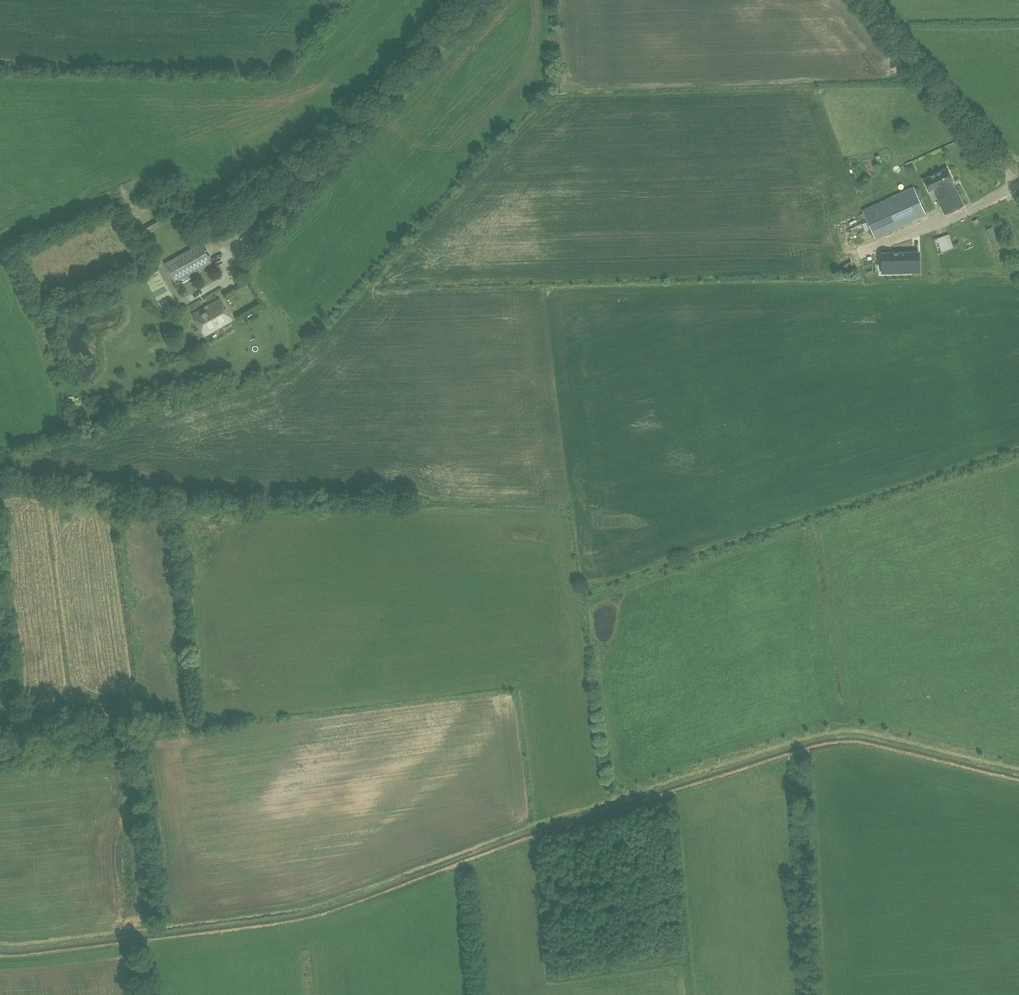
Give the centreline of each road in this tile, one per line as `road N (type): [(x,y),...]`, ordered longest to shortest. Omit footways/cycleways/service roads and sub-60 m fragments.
road 1 (unclassified): [(1018,184),(865,0)]

